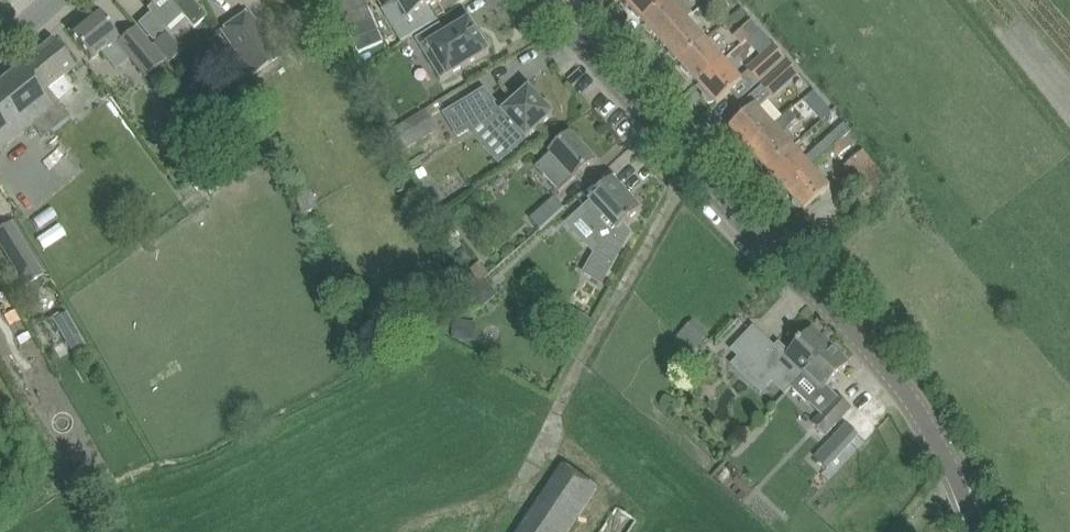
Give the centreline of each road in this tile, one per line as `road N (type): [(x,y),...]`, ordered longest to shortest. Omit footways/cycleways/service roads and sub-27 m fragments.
road 1 (tertiary): [(980,531),(923,416),(885,365),(546,0)]

